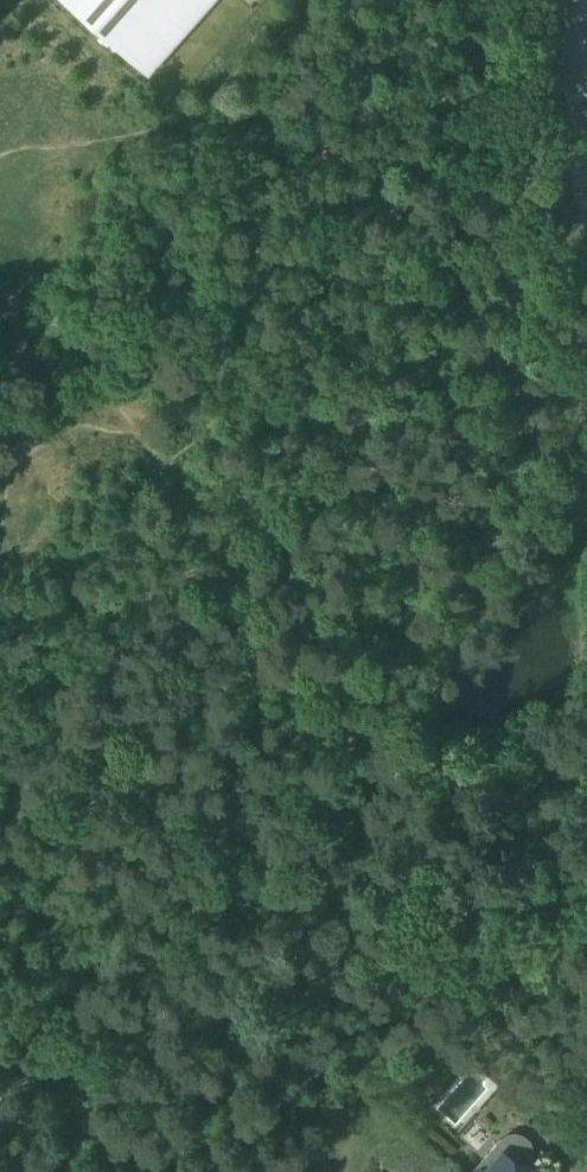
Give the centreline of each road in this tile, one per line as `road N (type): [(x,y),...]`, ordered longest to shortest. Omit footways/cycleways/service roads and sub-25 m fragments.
road 1 (residential): [(586,187),(577,45)]

